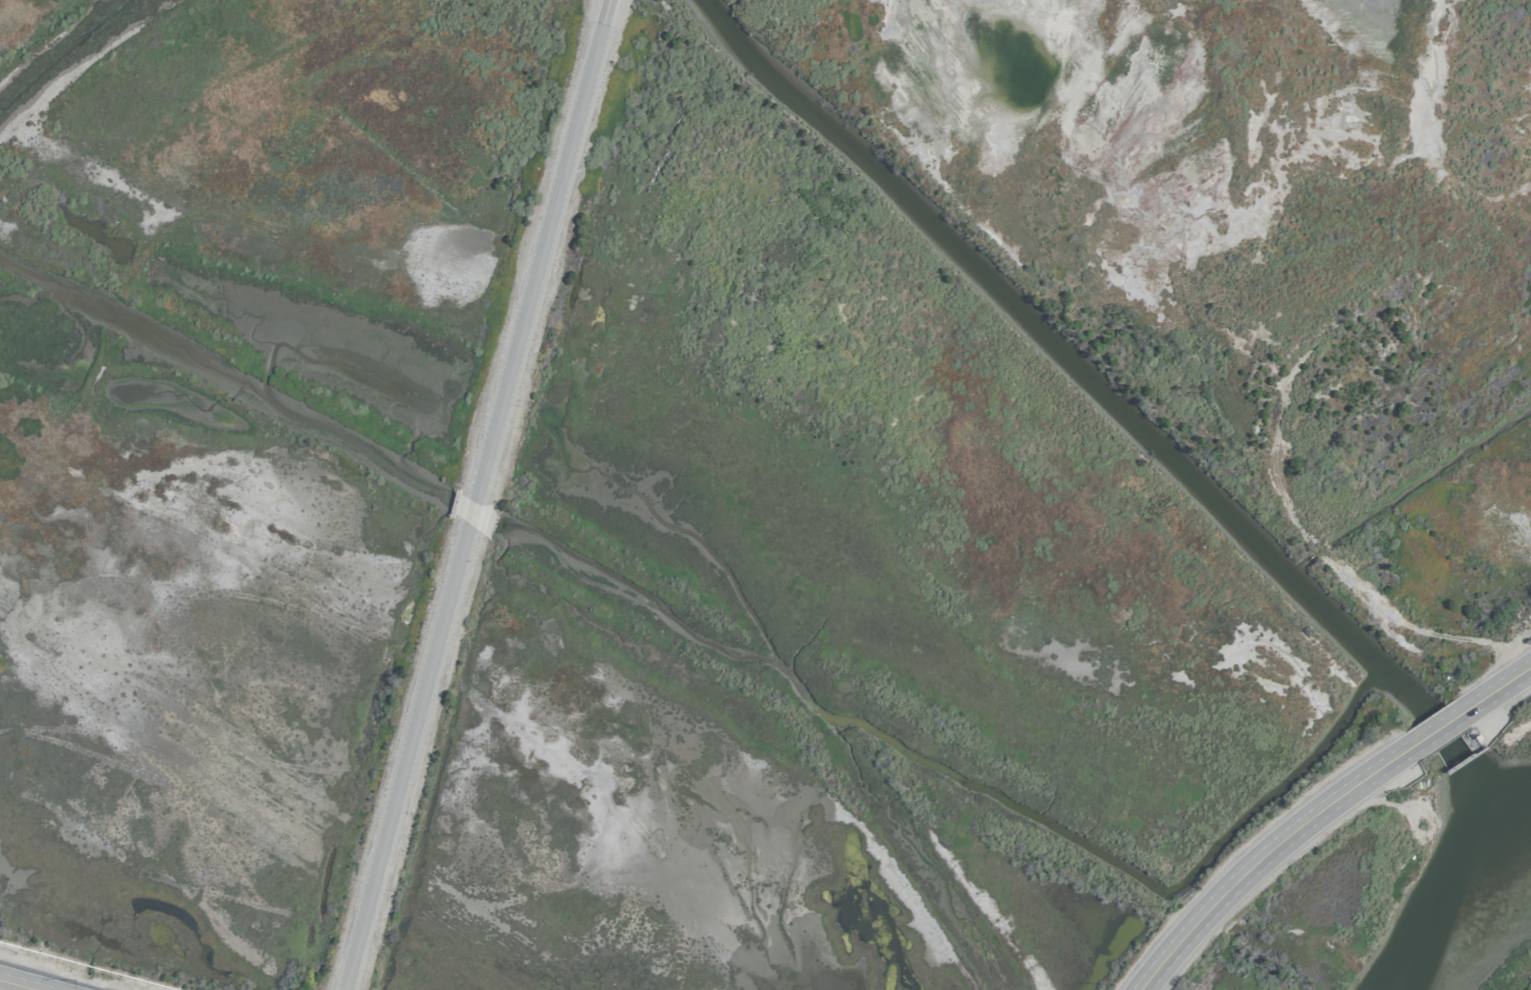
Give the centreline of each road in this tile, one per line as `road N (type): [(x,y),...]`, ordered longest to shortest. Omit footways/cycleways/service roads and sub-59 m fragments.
road 1 (residential): [(606,0),(473,497)]
road 2 (residential): [(1530,662),(1255,861),(1139,989)]
road 3 (residential): [(465,527),(342,989)]
road 4 (residential): [(121,0),(0,98)]

